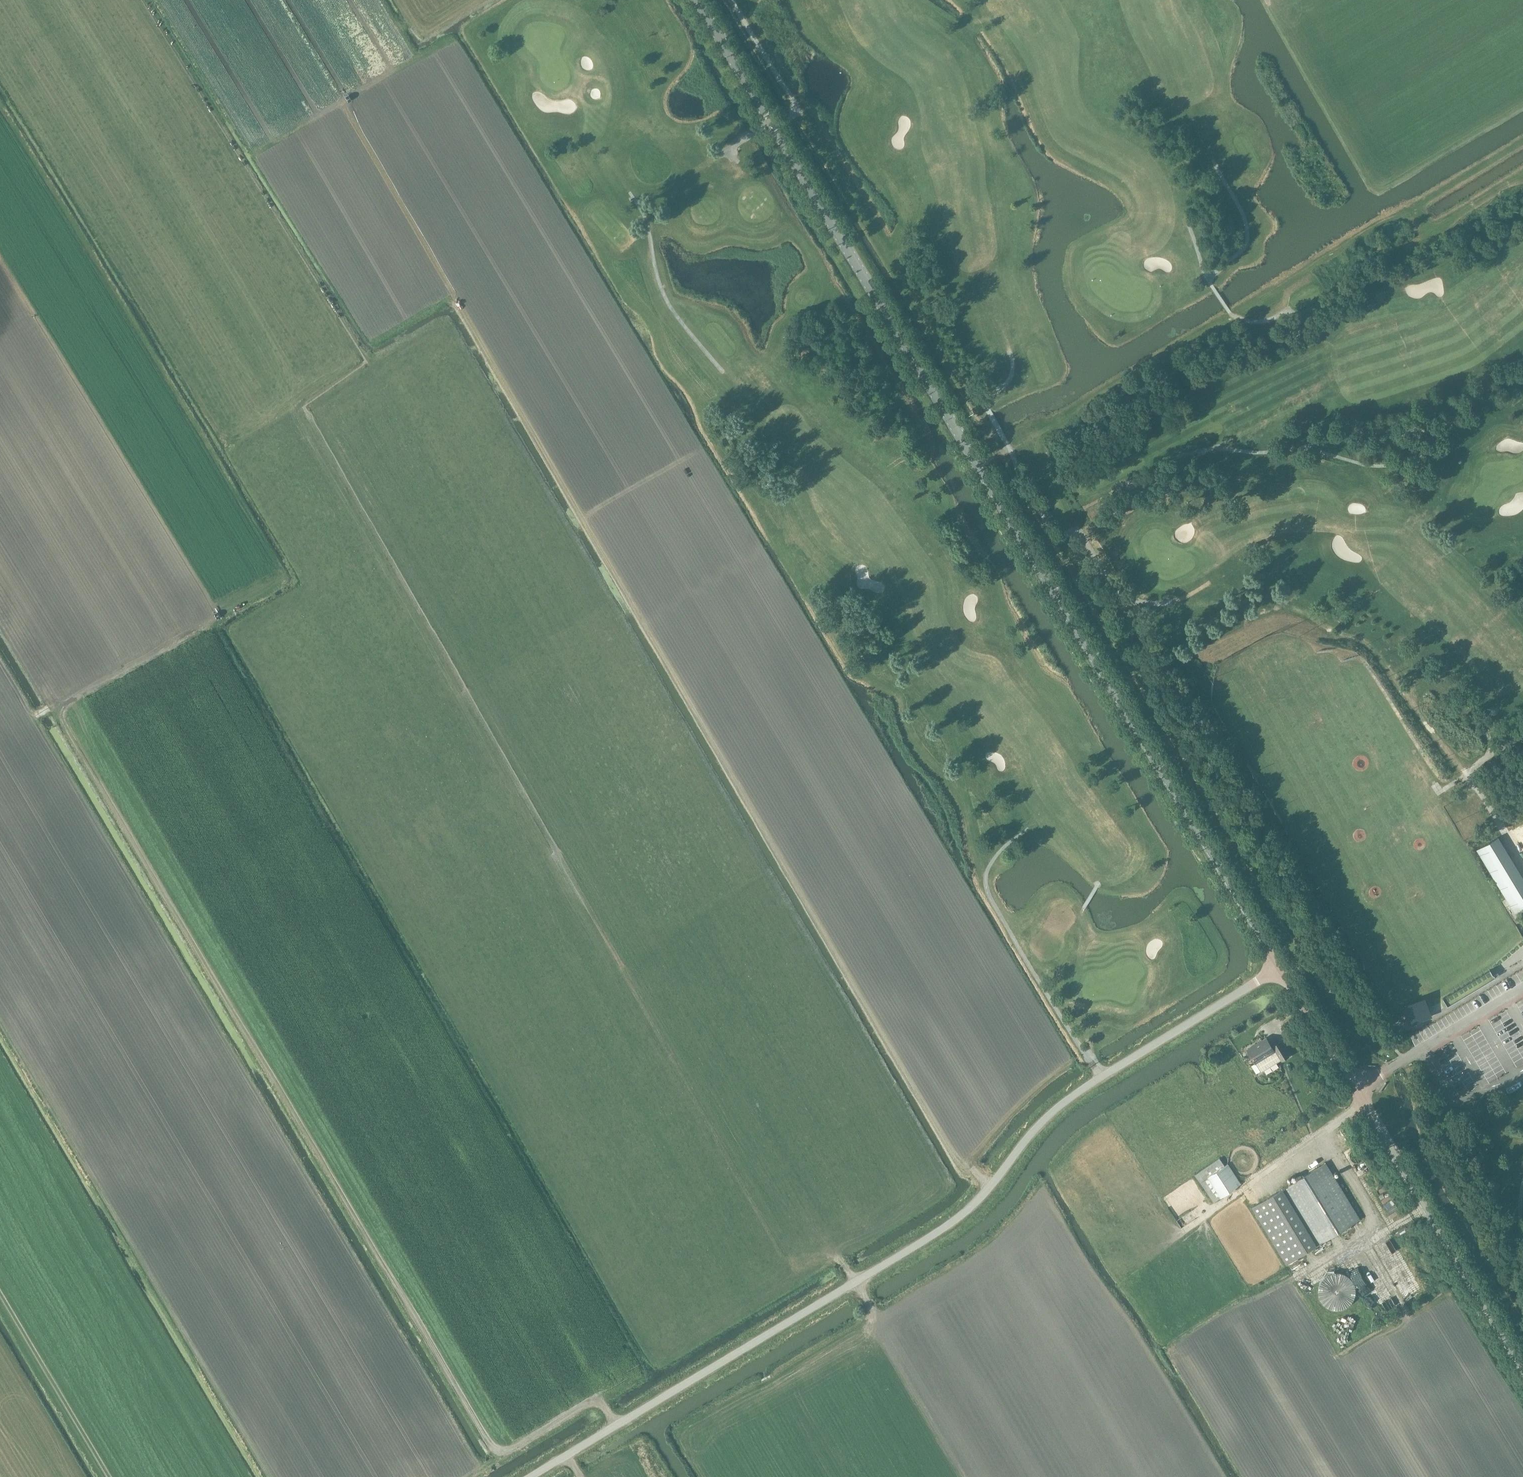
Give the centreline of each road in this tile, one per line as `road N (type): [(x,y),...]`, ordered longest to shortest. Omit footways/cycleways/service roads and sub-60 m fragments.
road 1 (tertiary): [(1278,964),(695,0)]
road 2 (unclassified): [(528,1476),(943,1229),(1073,1095),(1278,964)]
road 3 (tertiary): [(1522,1368),(1278,964)]

